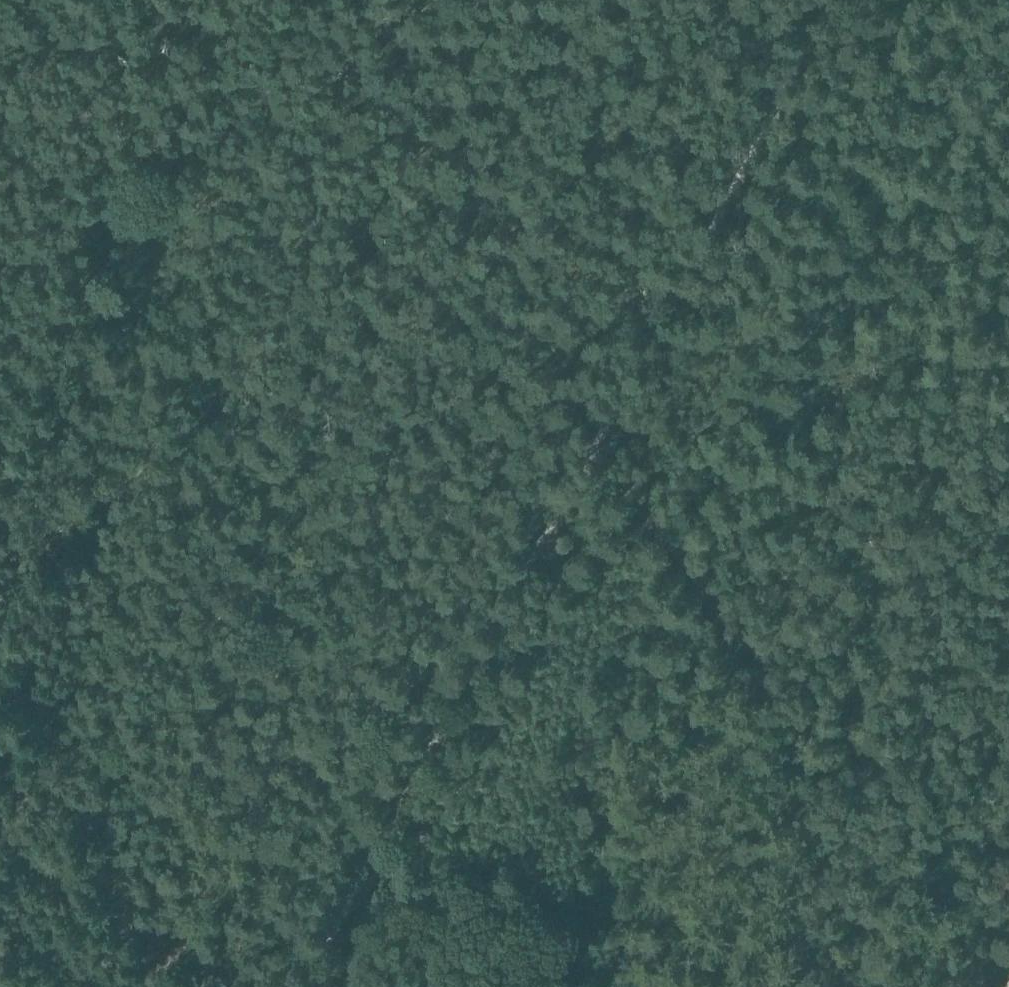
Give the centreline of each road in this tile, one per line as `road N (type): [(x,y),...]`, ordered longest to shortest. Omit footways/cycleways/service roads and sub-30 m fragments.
road 1 (track): [(104,986),(87,926),(124,804),(123,730),(85,603),(44,521),(72,408),(81,277),(71,220)]
road 2 (track): [(71,220),(381,0)]

